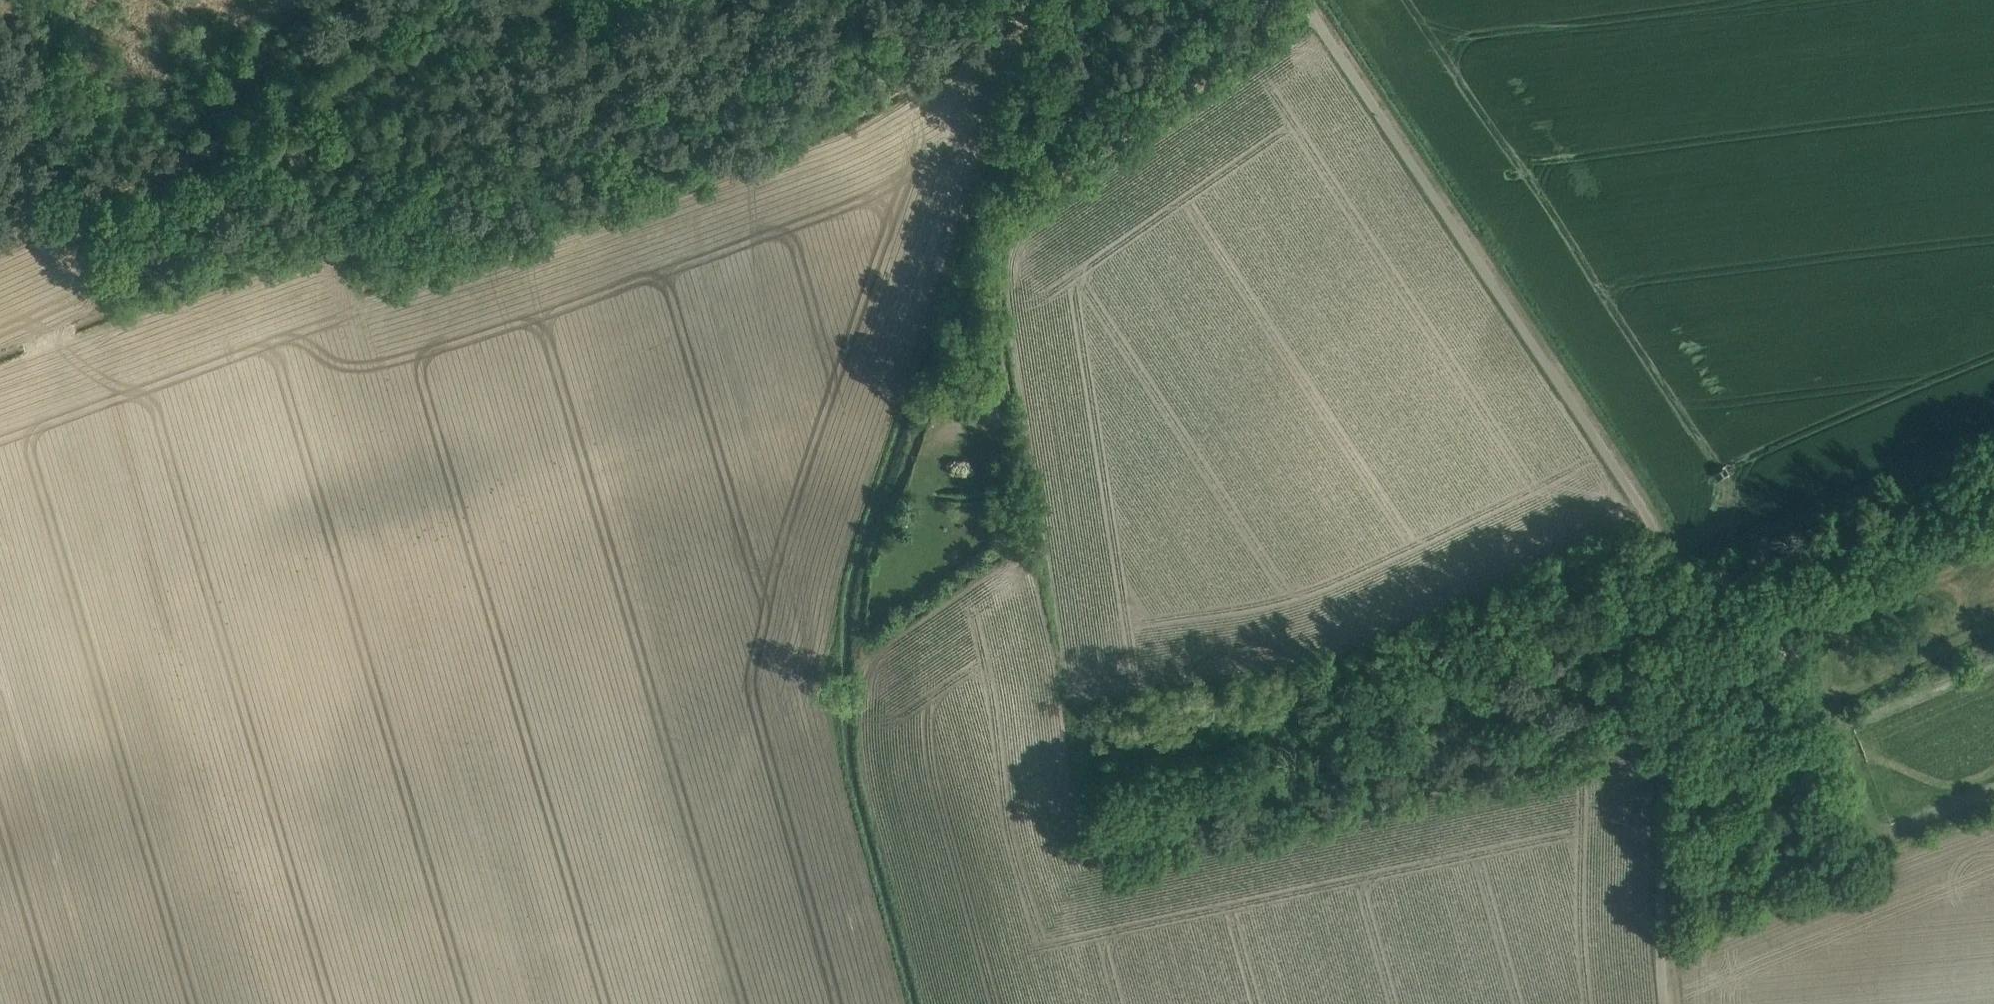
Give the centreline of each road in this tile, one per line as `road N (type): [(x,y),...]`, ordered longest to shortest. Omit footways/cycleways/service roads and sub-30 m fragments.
road 1 (track): [(1677,1003),(1679,642),(1669,543),(1637,481),(1312,0)]
road 2 (track): [(534,0),(0,242)]

